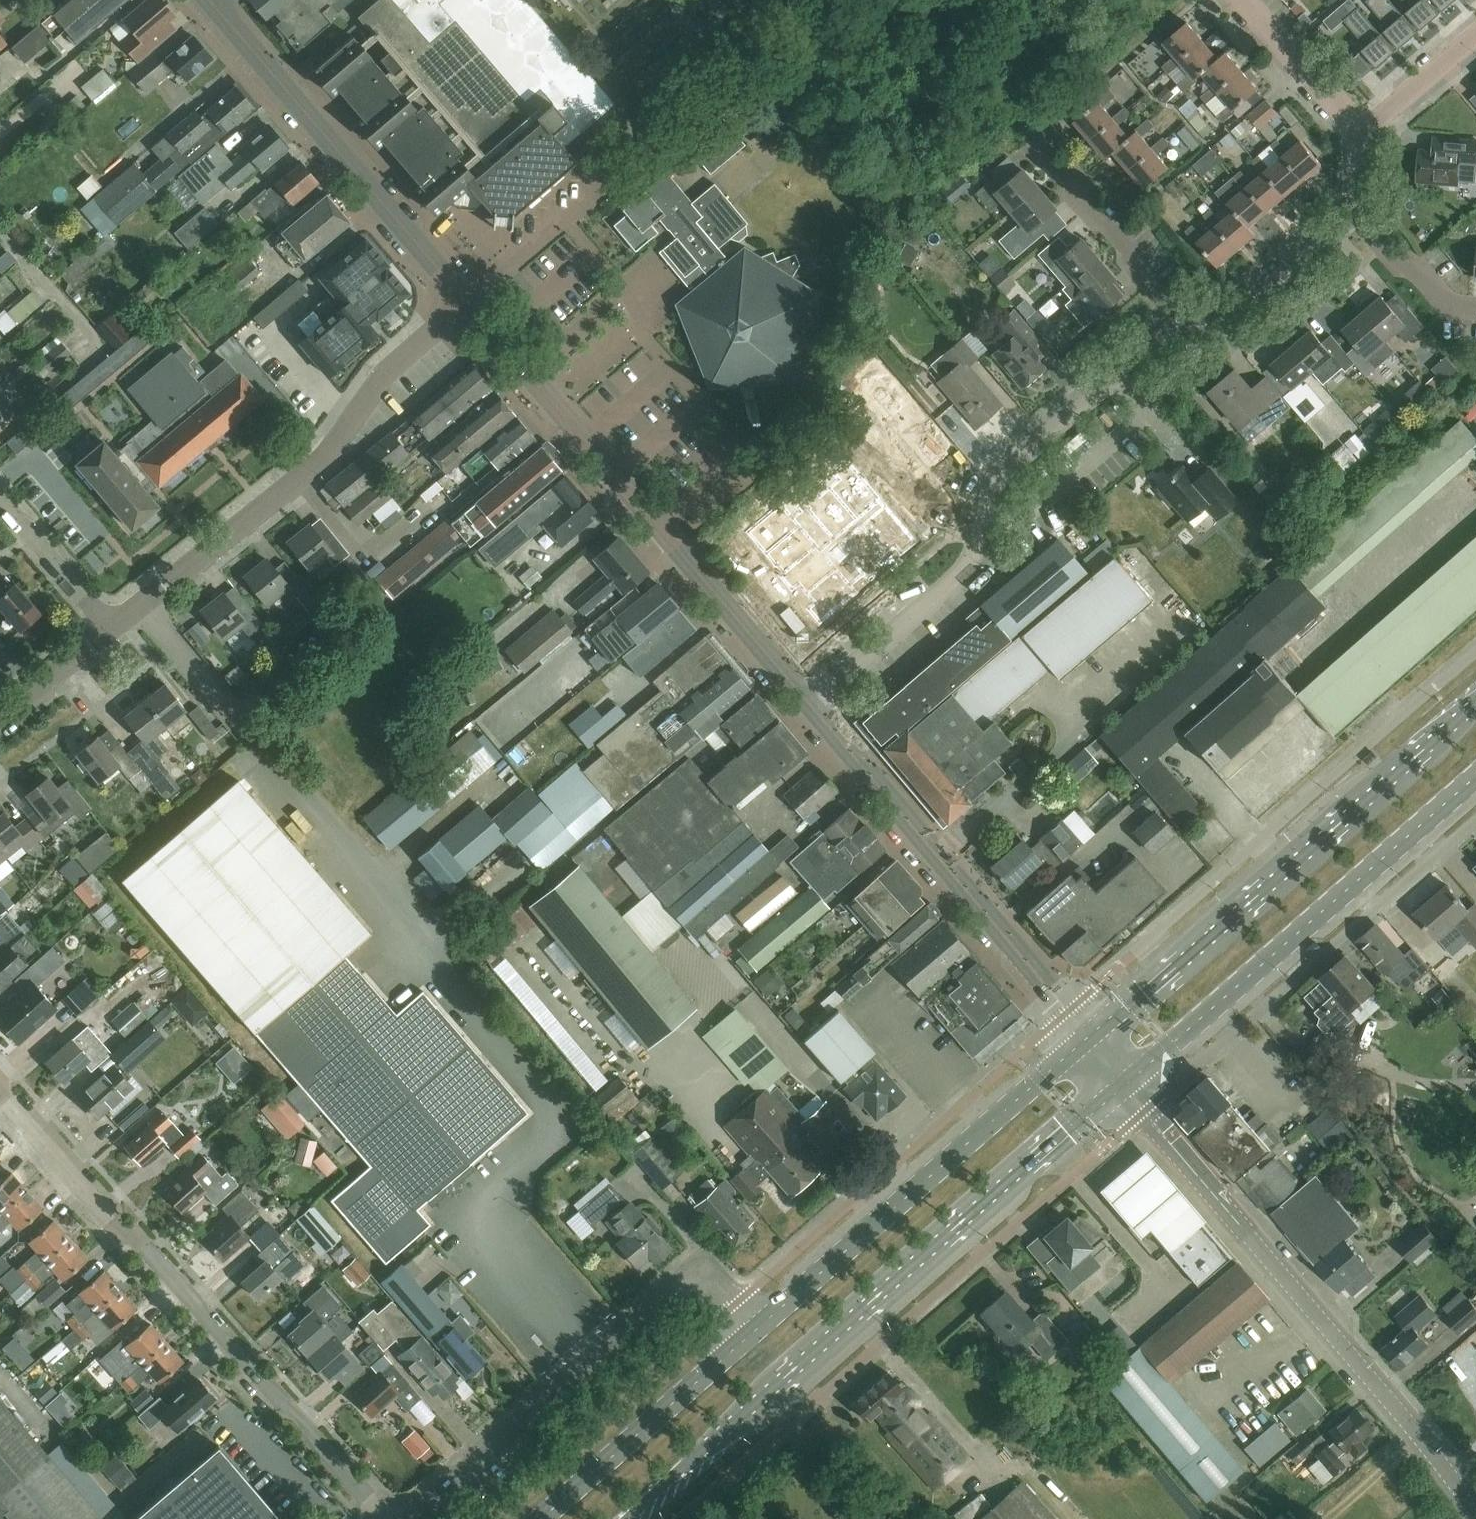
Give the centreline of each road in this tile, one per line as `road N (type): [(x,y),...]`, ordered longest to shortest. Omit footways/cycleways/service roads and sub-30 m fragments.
road 1 (primary): [(629,1518),(1123,1084)]
road 2 (residential): [(387,1518),(0,1097)]
road 3 (tertiary): [(1475,1507),(1123,1084)]
road 4 (residential): [(817,704),(970,567),(991,483),(1180,322)]
road 5 (tertiary): [(817,704),(469,301)]
road 6 (primary): [(1475,702),(1090,1040)]
road 7 (unclassified): [(107,630),(315,463),(375,377),(469,301)]
road 8 (unclassified): [(413,1518),(702,1261),(764,1321)]
road 9 (primary): [(1123,1084),(1475,779)]
road 10 (tertiary): [(1090,1040),(817,704)]
road 11 (primary): [(1090,1040),(764,1321)]
road 12 (tertiary): [(469,301),(208,0)]
road 13 (residential): [(0,435),(95,357),(102,335),(0,217)]
road 14 (primary): [(764,1321),(540,1518)]
road 15 (residential): [(1180,322),(1236,325),(1359,215)]
road 16 (residential): [(1180,322),(1064,169)]
road 17 (residential): [(1361,131),(1244,0)]
road 18 (residential): [(107,630),(0,492)]
road 19 (residential): [(1359,215),(1393,258),(1422,270),(1449,309),(1475,310)]
road 20 (residential): [(1361,131),(1475,35)]
road 21 (unclassified): [(0,719),(107,630)]

